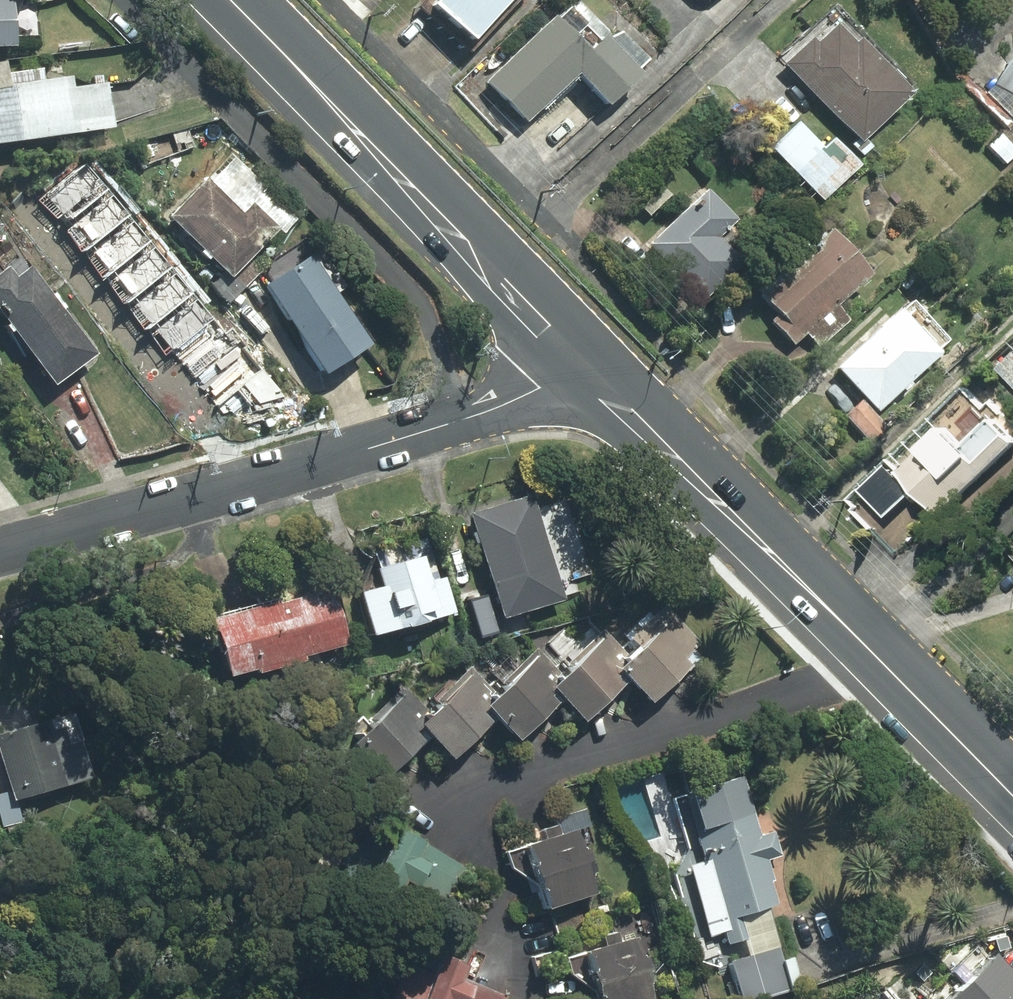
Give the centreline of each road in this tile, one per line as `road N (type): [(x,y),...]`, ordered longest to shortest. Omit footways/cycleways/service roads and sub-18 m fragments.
road 1 (primary): [(591,364),(1012,791)]
road 2 (residential): [(119,0),(431,314),(470,419)]
road 3 (primary): [(229,0),(591,364)]
road 4 (residential): [(0,550),(470,419)]
road 5 (residential): [(470,419),(591,364)]

